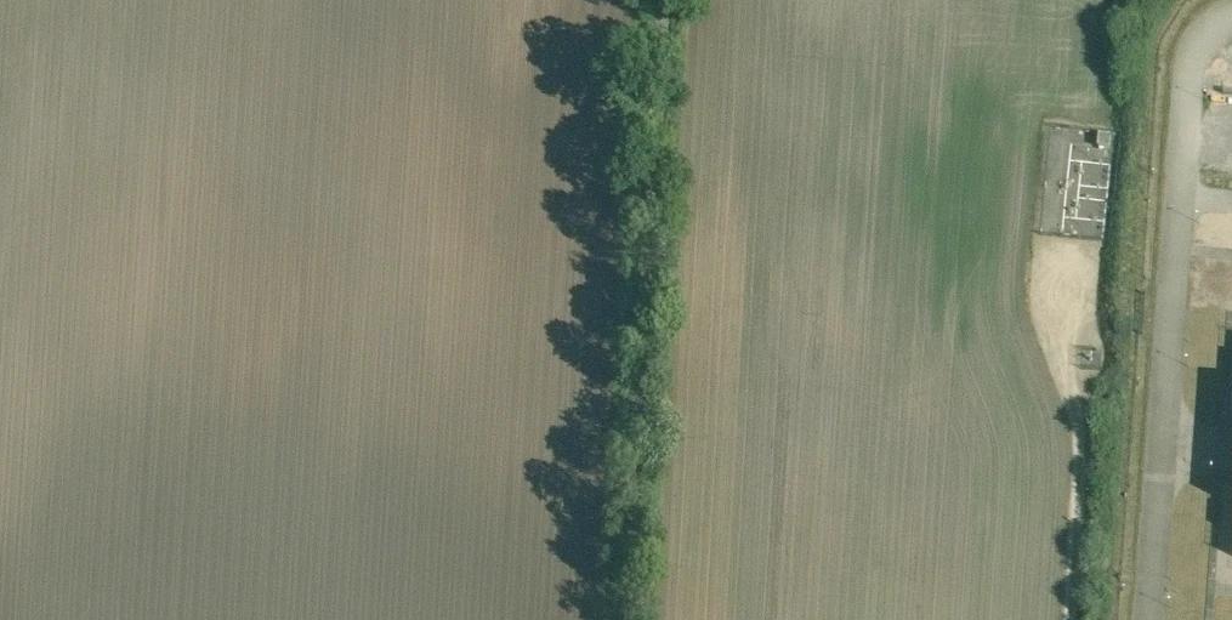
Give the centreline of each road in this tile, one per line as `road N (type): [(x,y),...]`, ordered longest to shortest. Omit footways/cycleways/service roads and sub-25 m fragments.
road 1 (unclassified): [(627,619),(667,0)]

